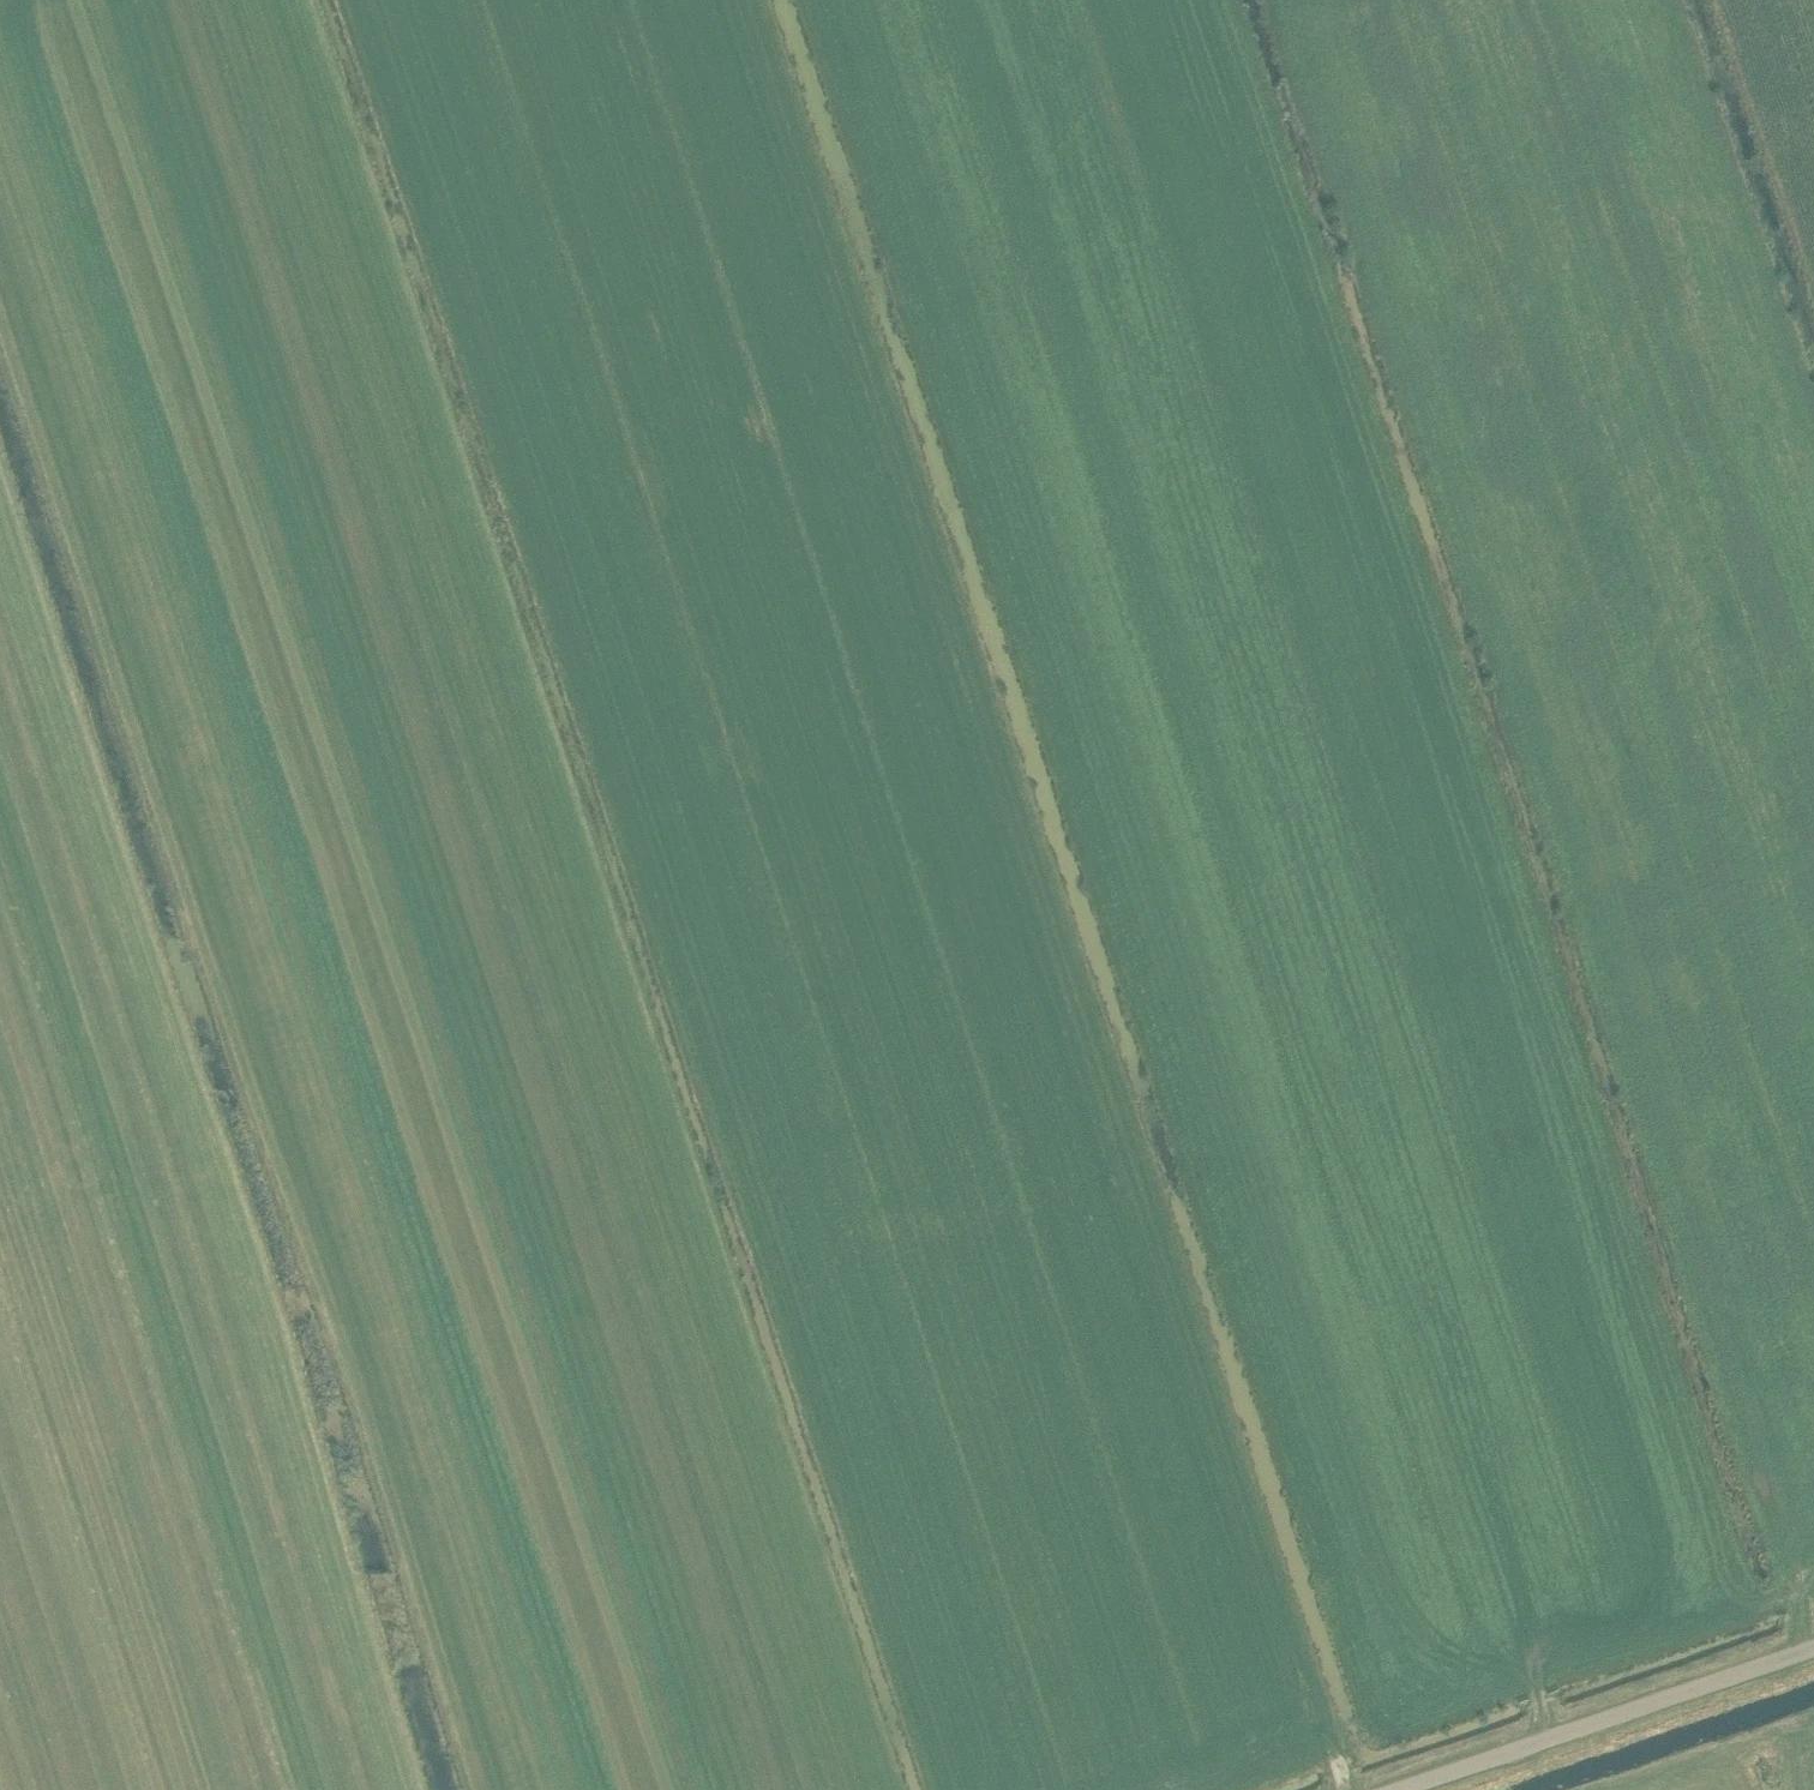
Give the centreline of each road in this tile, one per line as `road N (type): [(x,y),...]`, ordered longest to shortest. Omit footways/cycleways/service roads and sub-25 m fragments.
road 1 (unclassified): [(1813,1648),(1395,1789)]

